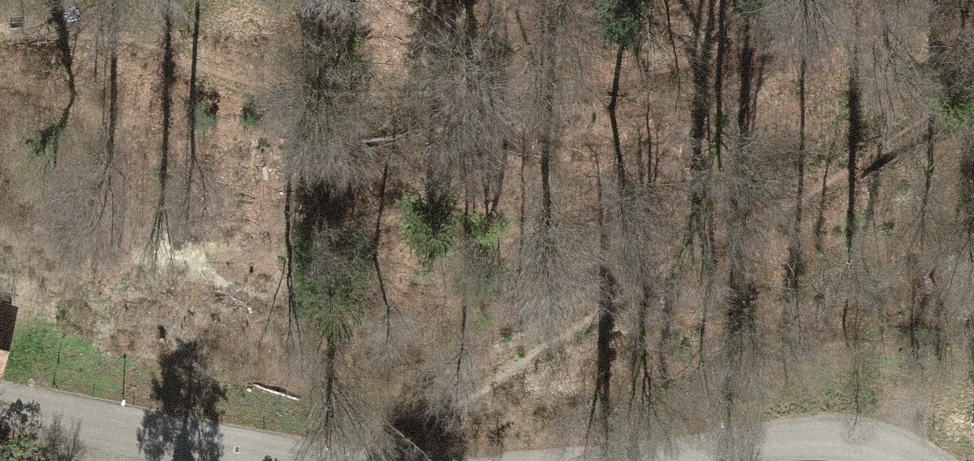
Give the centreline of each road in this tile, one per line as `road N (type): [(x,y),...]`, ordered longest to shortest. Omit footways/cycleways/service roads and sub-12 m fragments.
road 1 (track): [(300,460),(499,378),(973,102)]
road 2 (residential): [(272,460),(0,400)]
road 3 (residential): [(900,460),(819,443),(654,460)]

